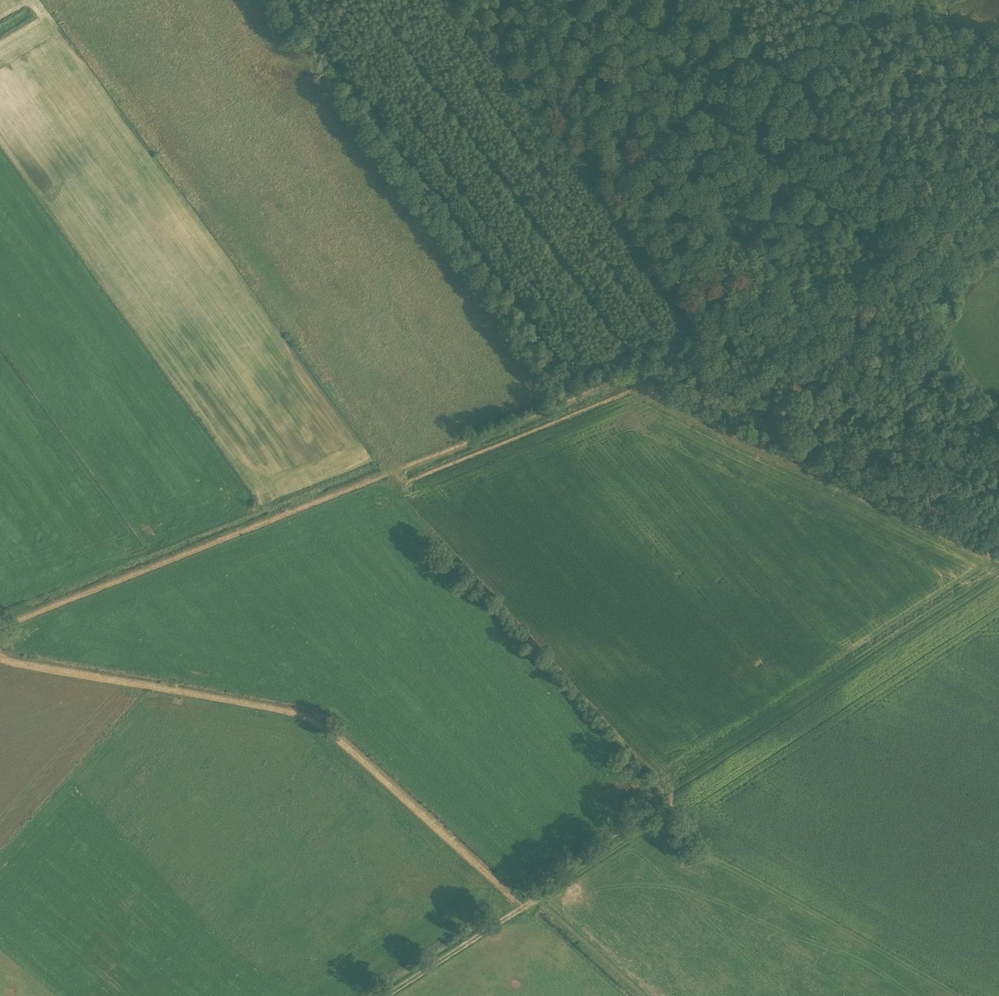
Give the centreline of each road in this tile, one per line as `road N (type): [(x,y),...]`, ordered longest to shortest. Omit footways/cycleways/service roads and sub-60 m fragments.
road 1 (track): [(644,371),(0,633)]
road 2 (track): [(716,0),(832,153),(844,200),(777,265),(784,306),(644,371)]
road 3 (track): [(644,371),(998,542)]
road 4 (track): [(998,222),(784,306)]

